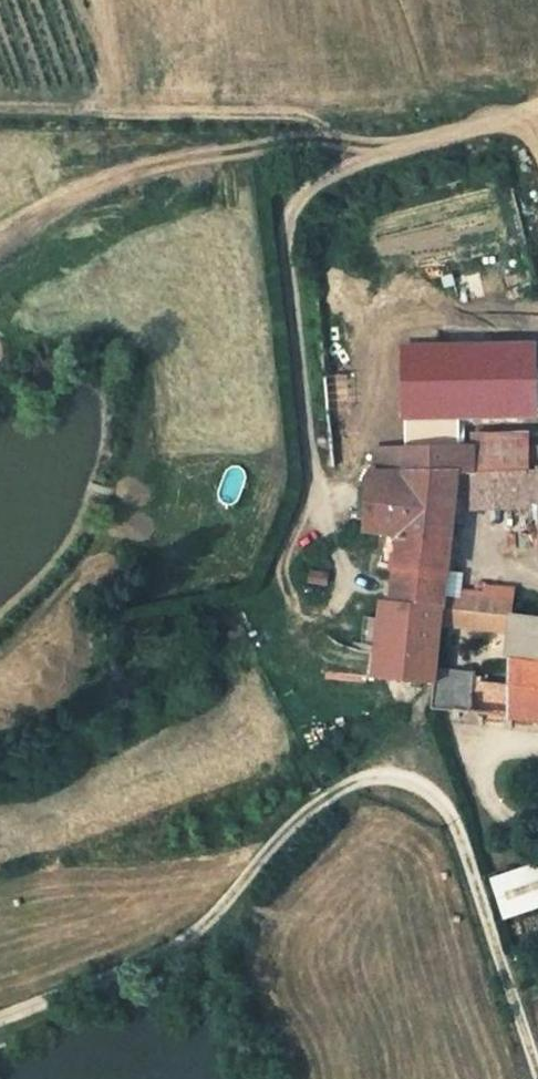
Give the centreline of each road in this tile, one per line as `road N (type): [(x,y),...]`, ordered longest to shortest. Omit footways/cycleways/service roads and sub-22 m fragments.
road 1 (track): [(537,1059),(451,801),(377,770),(312,809),(225,908),(164,959),(0,1017)]

